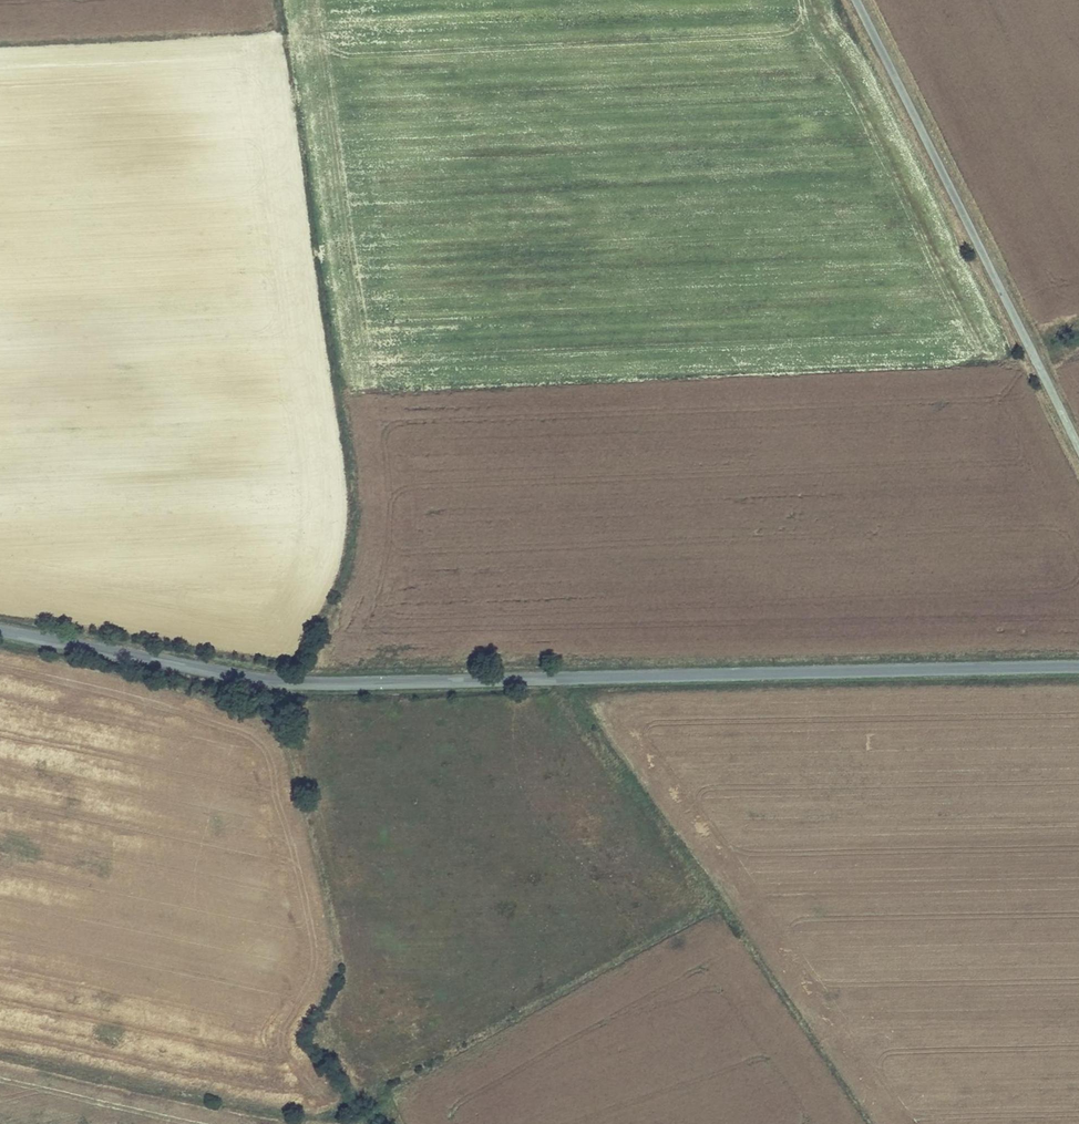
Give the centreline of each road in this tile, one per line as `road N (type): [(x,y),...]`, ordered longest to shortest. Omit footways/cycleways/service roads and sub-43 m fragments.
road 1 (tertiary): [(0,631),(292,684),(1078,668)]
road 2 (unclassified): [(855,0),(1078,447)]

